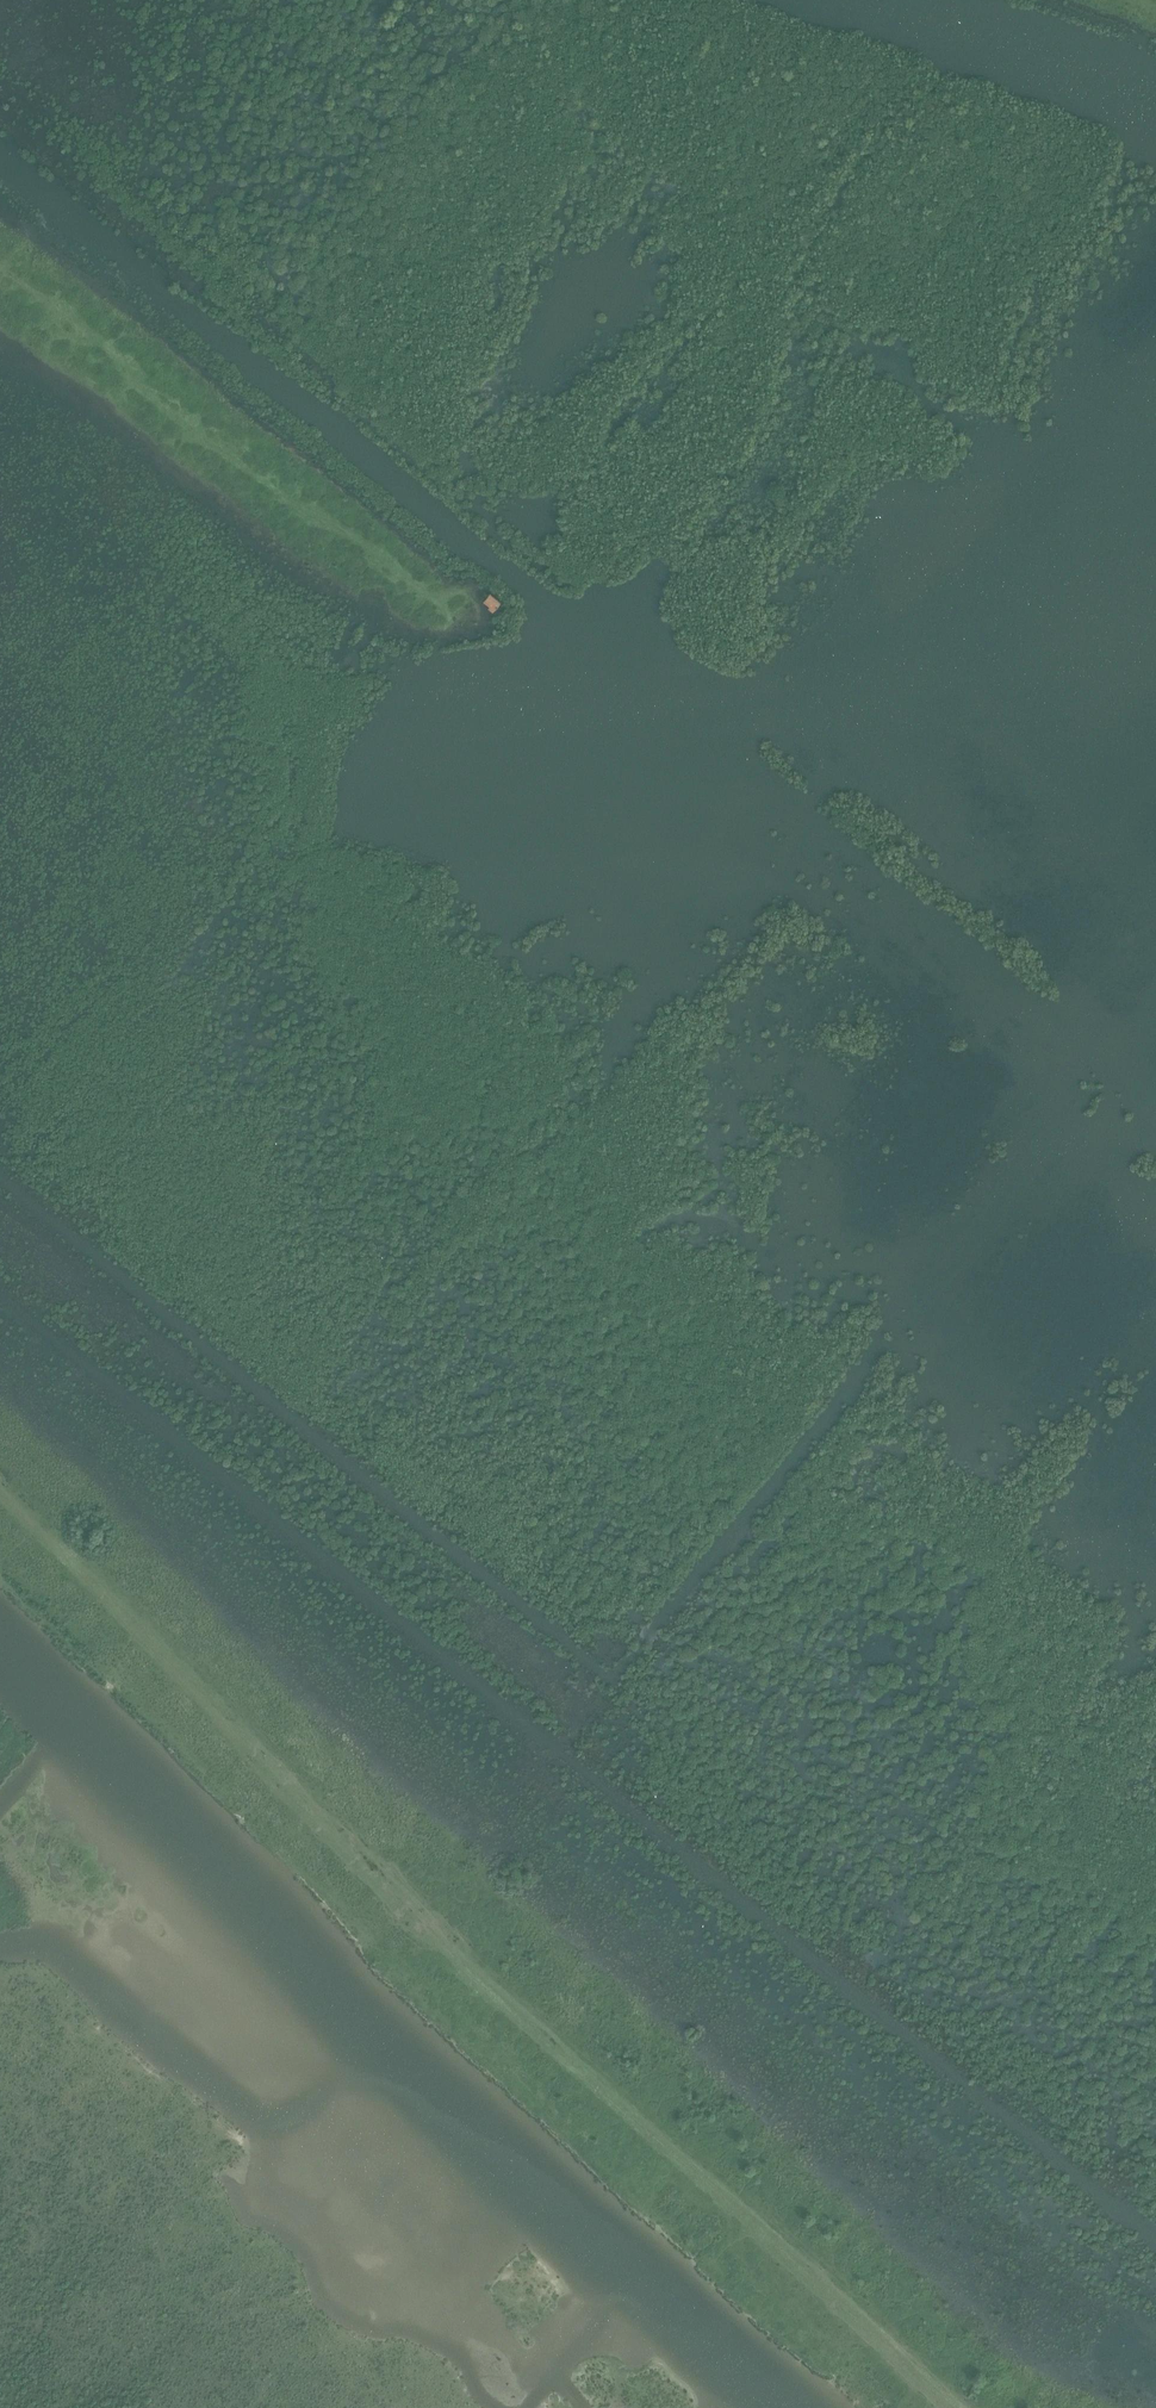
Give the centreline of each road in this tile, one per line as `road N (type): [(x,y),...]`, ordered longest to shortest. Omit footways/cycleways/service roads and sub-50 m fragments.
road 1 (track): [(953,2407),(439,1941),(0,1486)]

